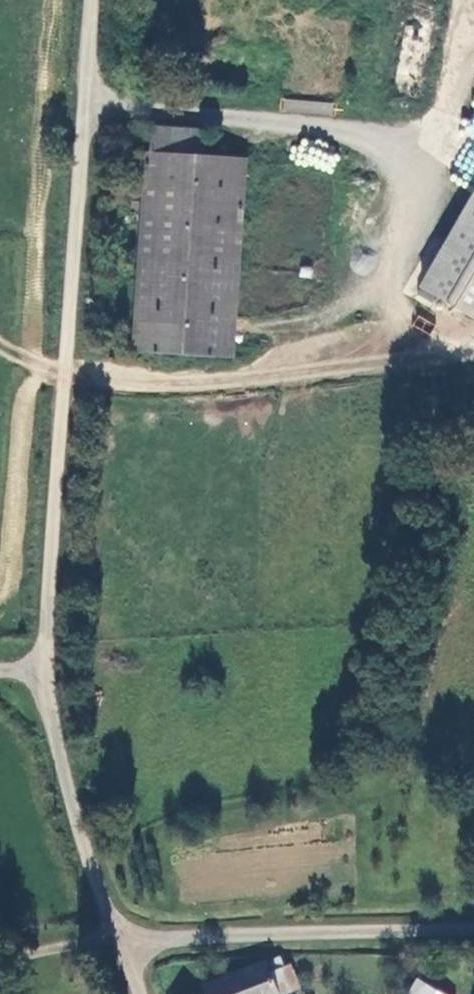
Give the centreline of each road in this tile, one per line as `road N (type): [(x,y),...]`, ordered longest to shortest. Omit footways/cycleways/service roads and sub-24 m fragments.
road 1 (unclassified): [(91,0),(40,667),(55,748),(120,944)]
road 2 (unclassified): [(120,944),(473,926)]

